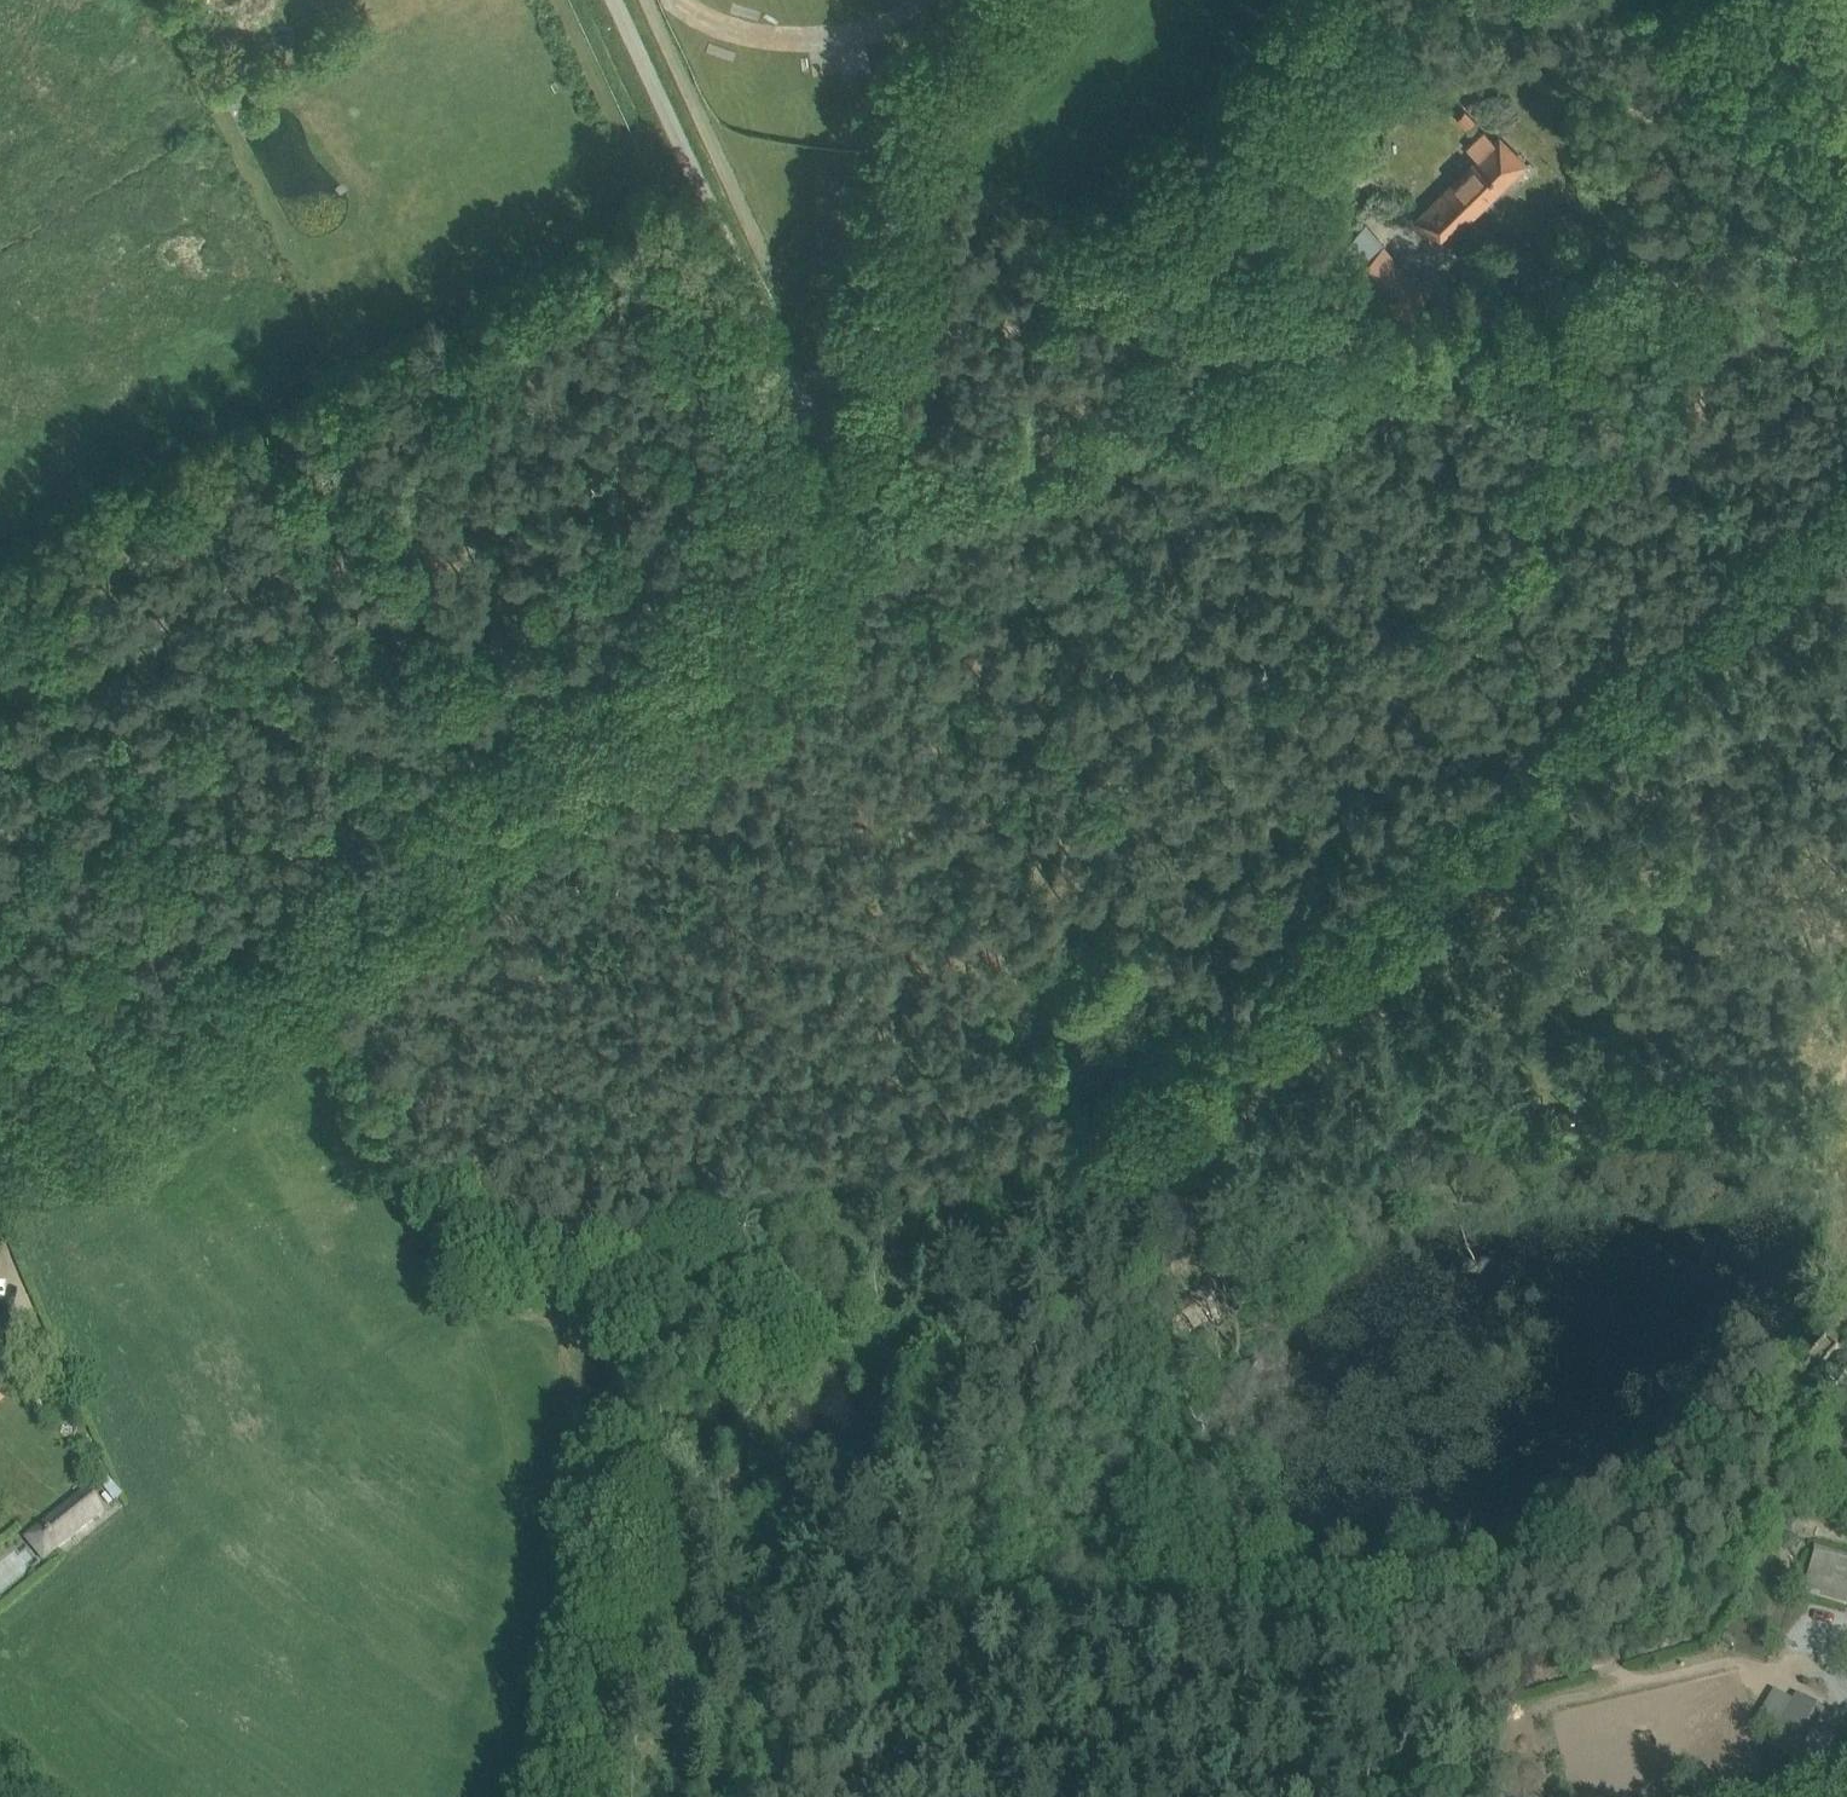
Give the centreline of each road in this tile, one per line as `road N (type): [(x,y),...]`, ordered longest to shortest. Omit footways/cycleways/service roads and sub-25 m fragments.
road 1 (unclassified): [(0,1204),(782,575),(806,547),(842,469)]
road 2 (unclassified): [(842,469),(824,449),(615,0)]
road 3 (unclassified): [(842,469),(864,399),(912,119),(936,69),(996,0)]

